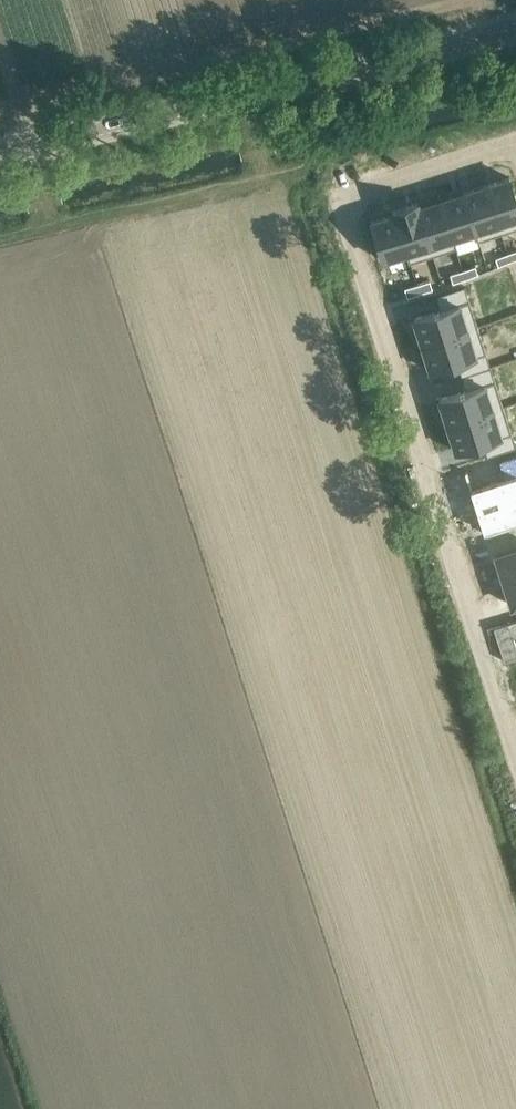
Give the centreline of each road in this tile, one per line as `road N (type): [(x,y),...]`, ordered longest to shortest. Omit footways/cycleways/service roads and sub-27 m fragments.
road 1 (residential): [(515,147),(342,202),(515,741)]
road 2 (tertiary): [(0,152),(515,30)]

